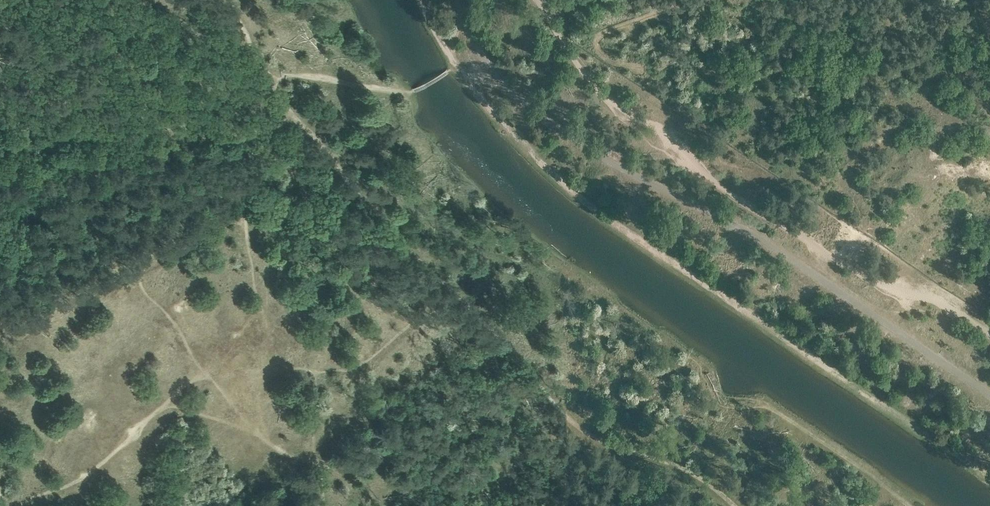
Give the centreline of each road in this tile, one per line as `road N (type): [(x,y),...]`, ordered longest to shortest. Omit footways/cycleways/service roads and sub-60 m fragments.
road 1 (track): [(989,395),(775,249),(561,131),(493,71),(455,0)]
road 2 (track): [(0,124),(140,136),(145,56),(119,21),(78,0)]
road 3 (track): [(266,73),(408,94),(456,70),(506,86)]

